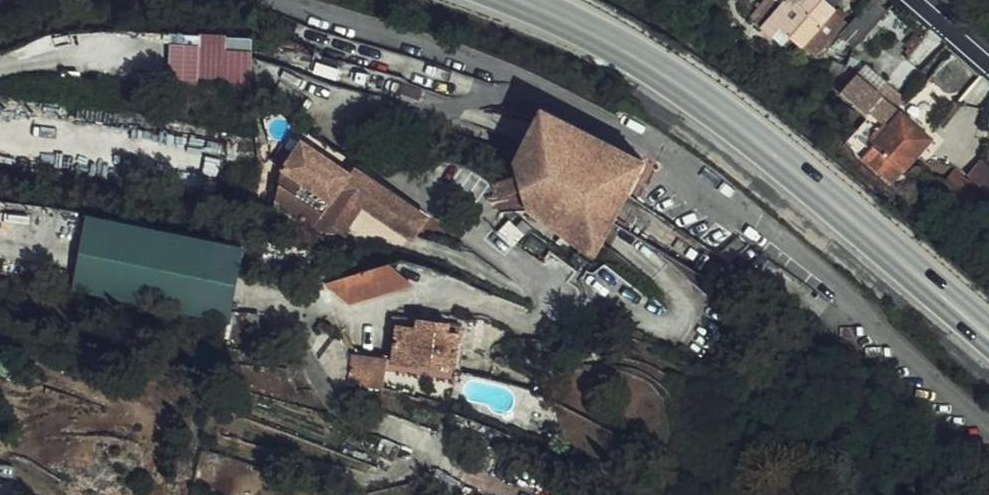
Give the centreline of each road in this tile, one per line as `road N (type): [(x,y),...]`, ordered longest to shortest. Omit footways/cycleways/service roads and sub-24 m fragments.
road 1 (secondary): [(988,335),(692,94),(516,0)]

